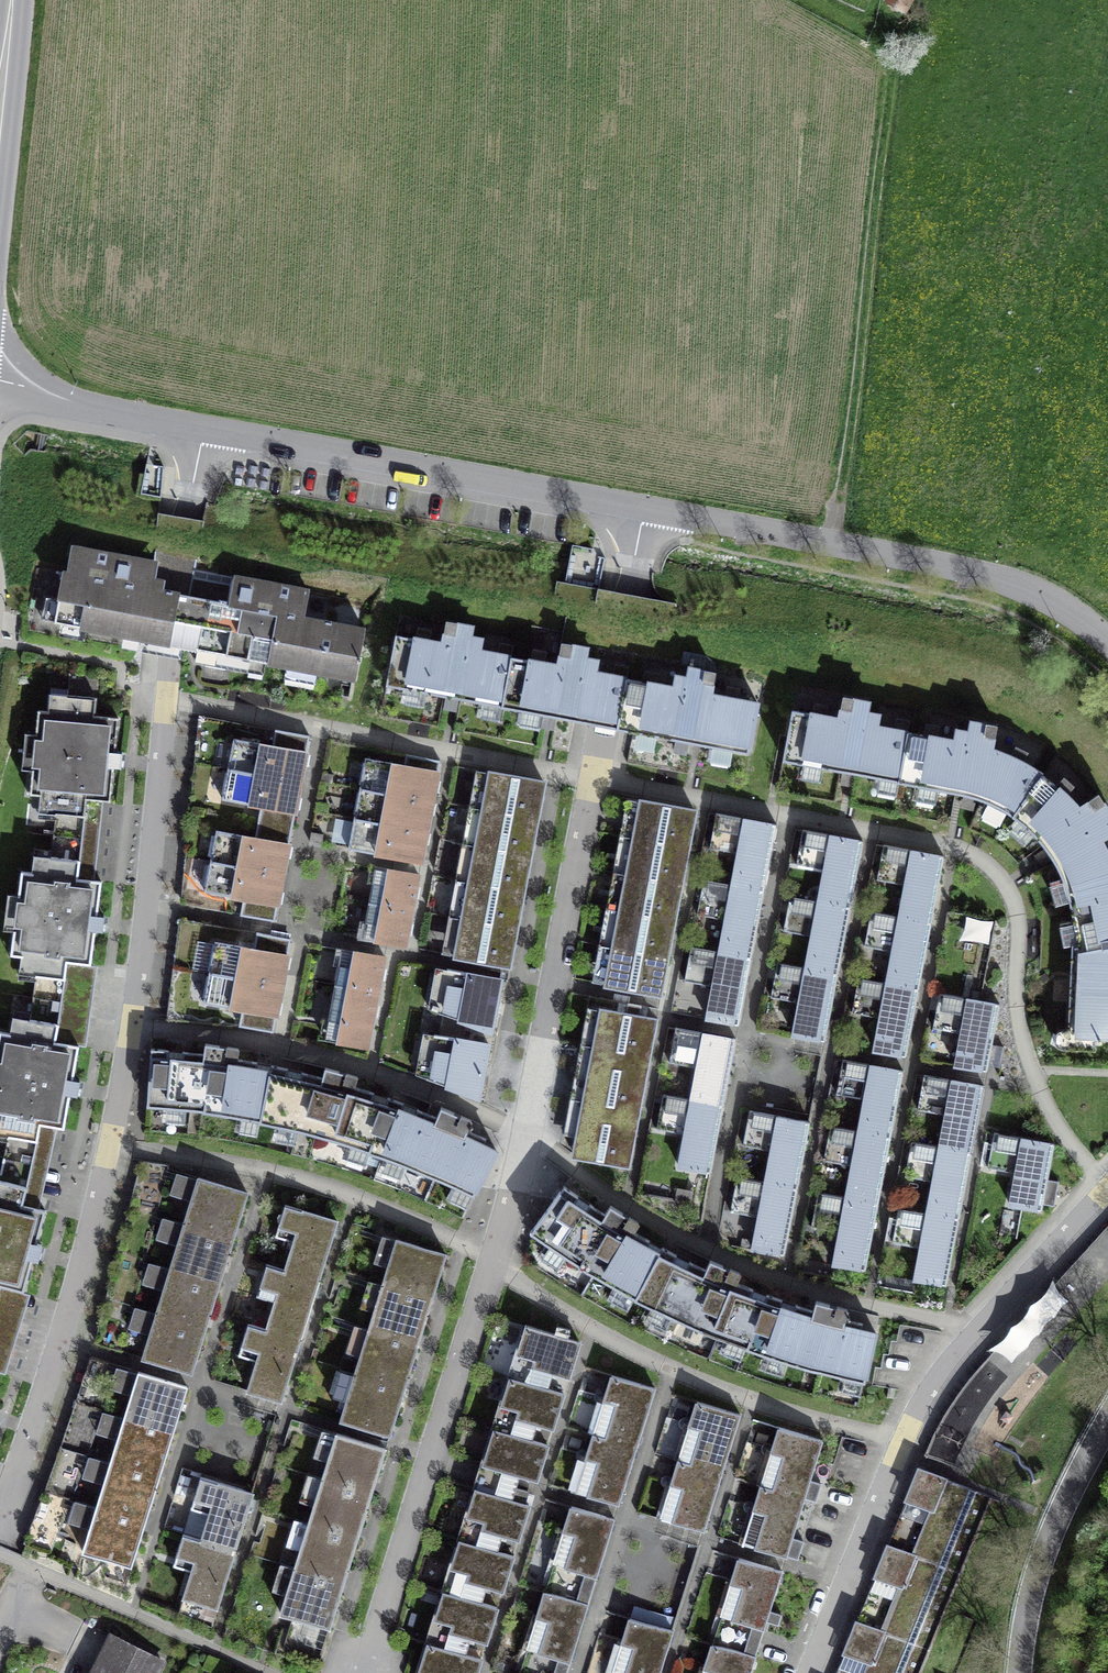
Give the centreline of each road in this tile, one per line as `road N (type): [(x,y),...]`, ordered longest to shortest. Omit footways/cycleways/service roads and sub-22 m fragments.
road 1 (residential): [(644,510),(512,1216),(363,1672)]
road 2 (residential): [(200,427),(132,1025),(86,1253),(0,1525)]
road 3 (residential): [(1107,1187),(930,1392),(813,1672)]
road 4 (track): [(888,37),(836,546)]
road 5 (tertiary): [(644,510),(1002,580),(1039,594),(1107,643)]
road 6 (tertiary): [(200,427),(644,510)]
road 7 (tertiary): [(1107,1426),(1031,1583),(1017,1672)]
road 8 (tertiary): [(0,382),(200,427)]

